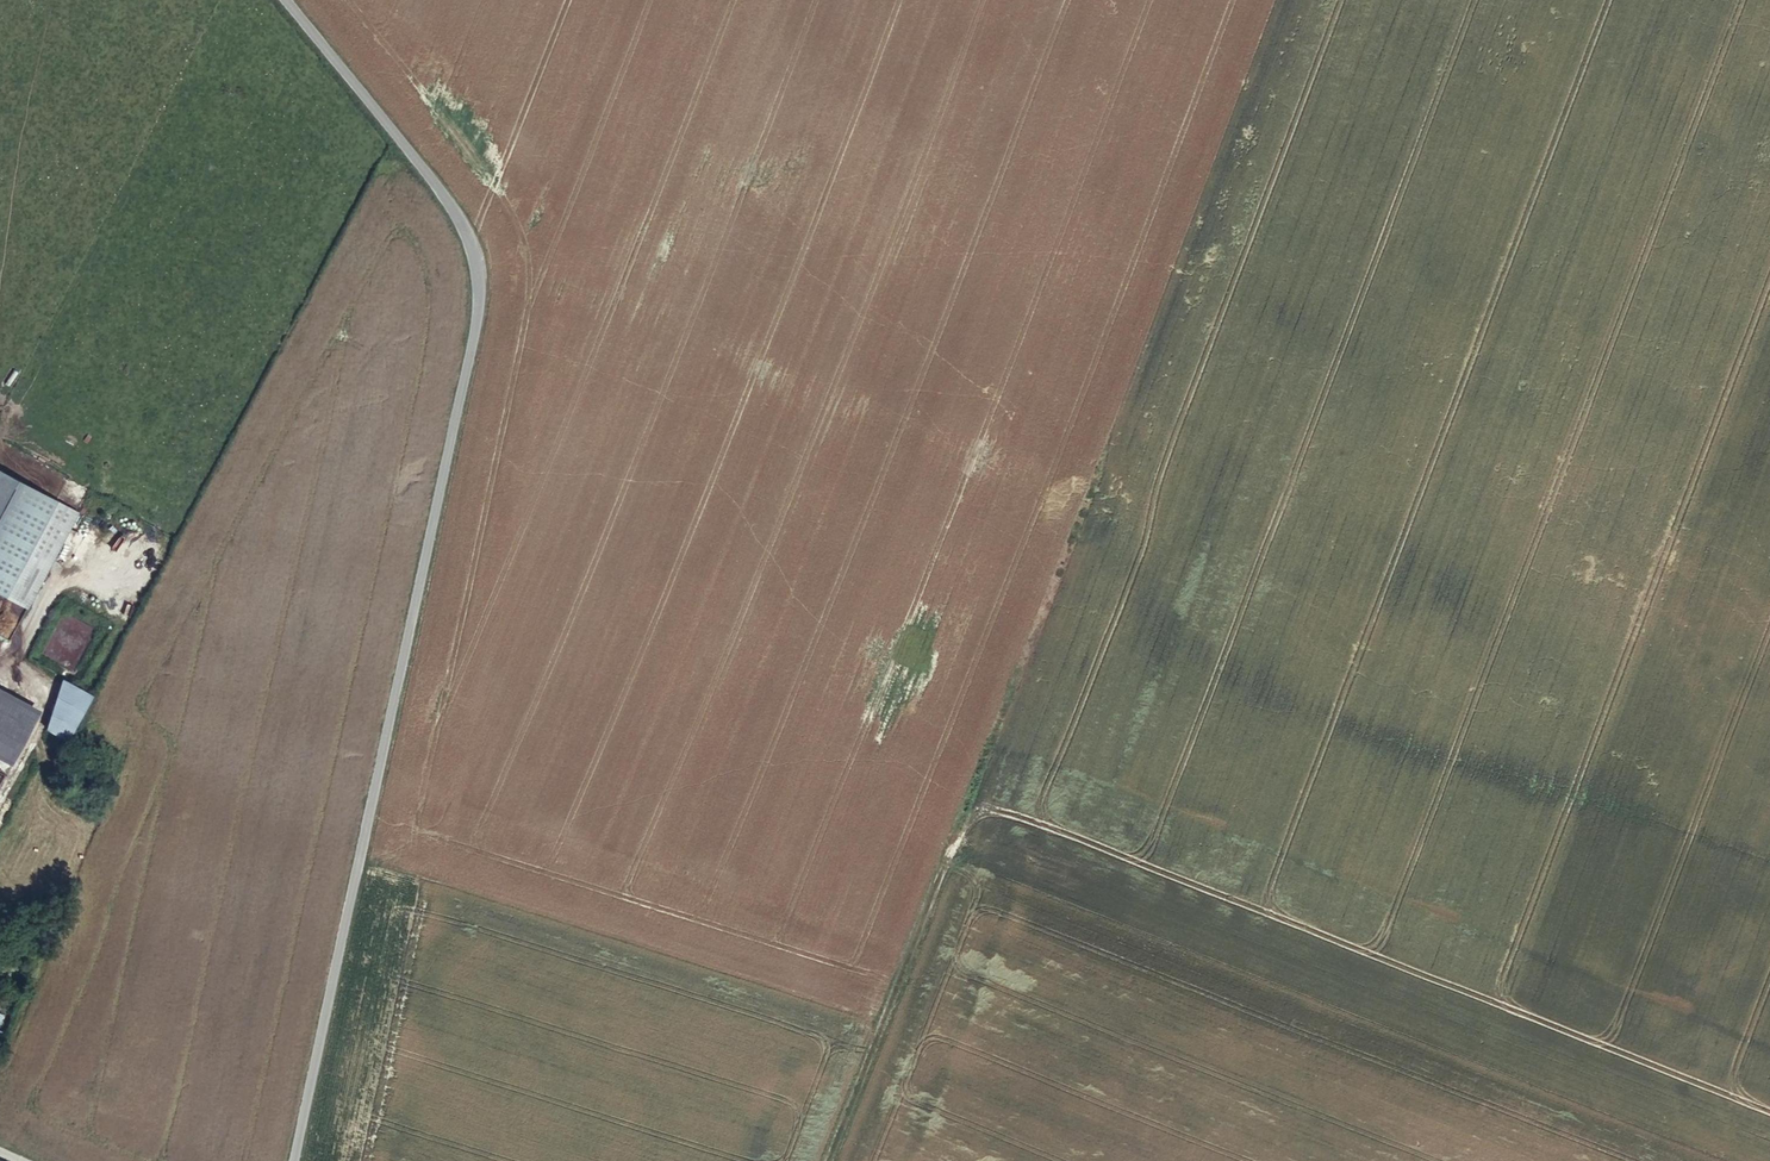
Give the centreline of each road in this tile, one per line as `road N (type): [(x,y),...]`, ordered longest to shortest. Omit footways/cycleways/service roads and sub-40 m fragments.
road 1 (unclassified): [(286,1160),(477,312),(476,247),(284,0)]

